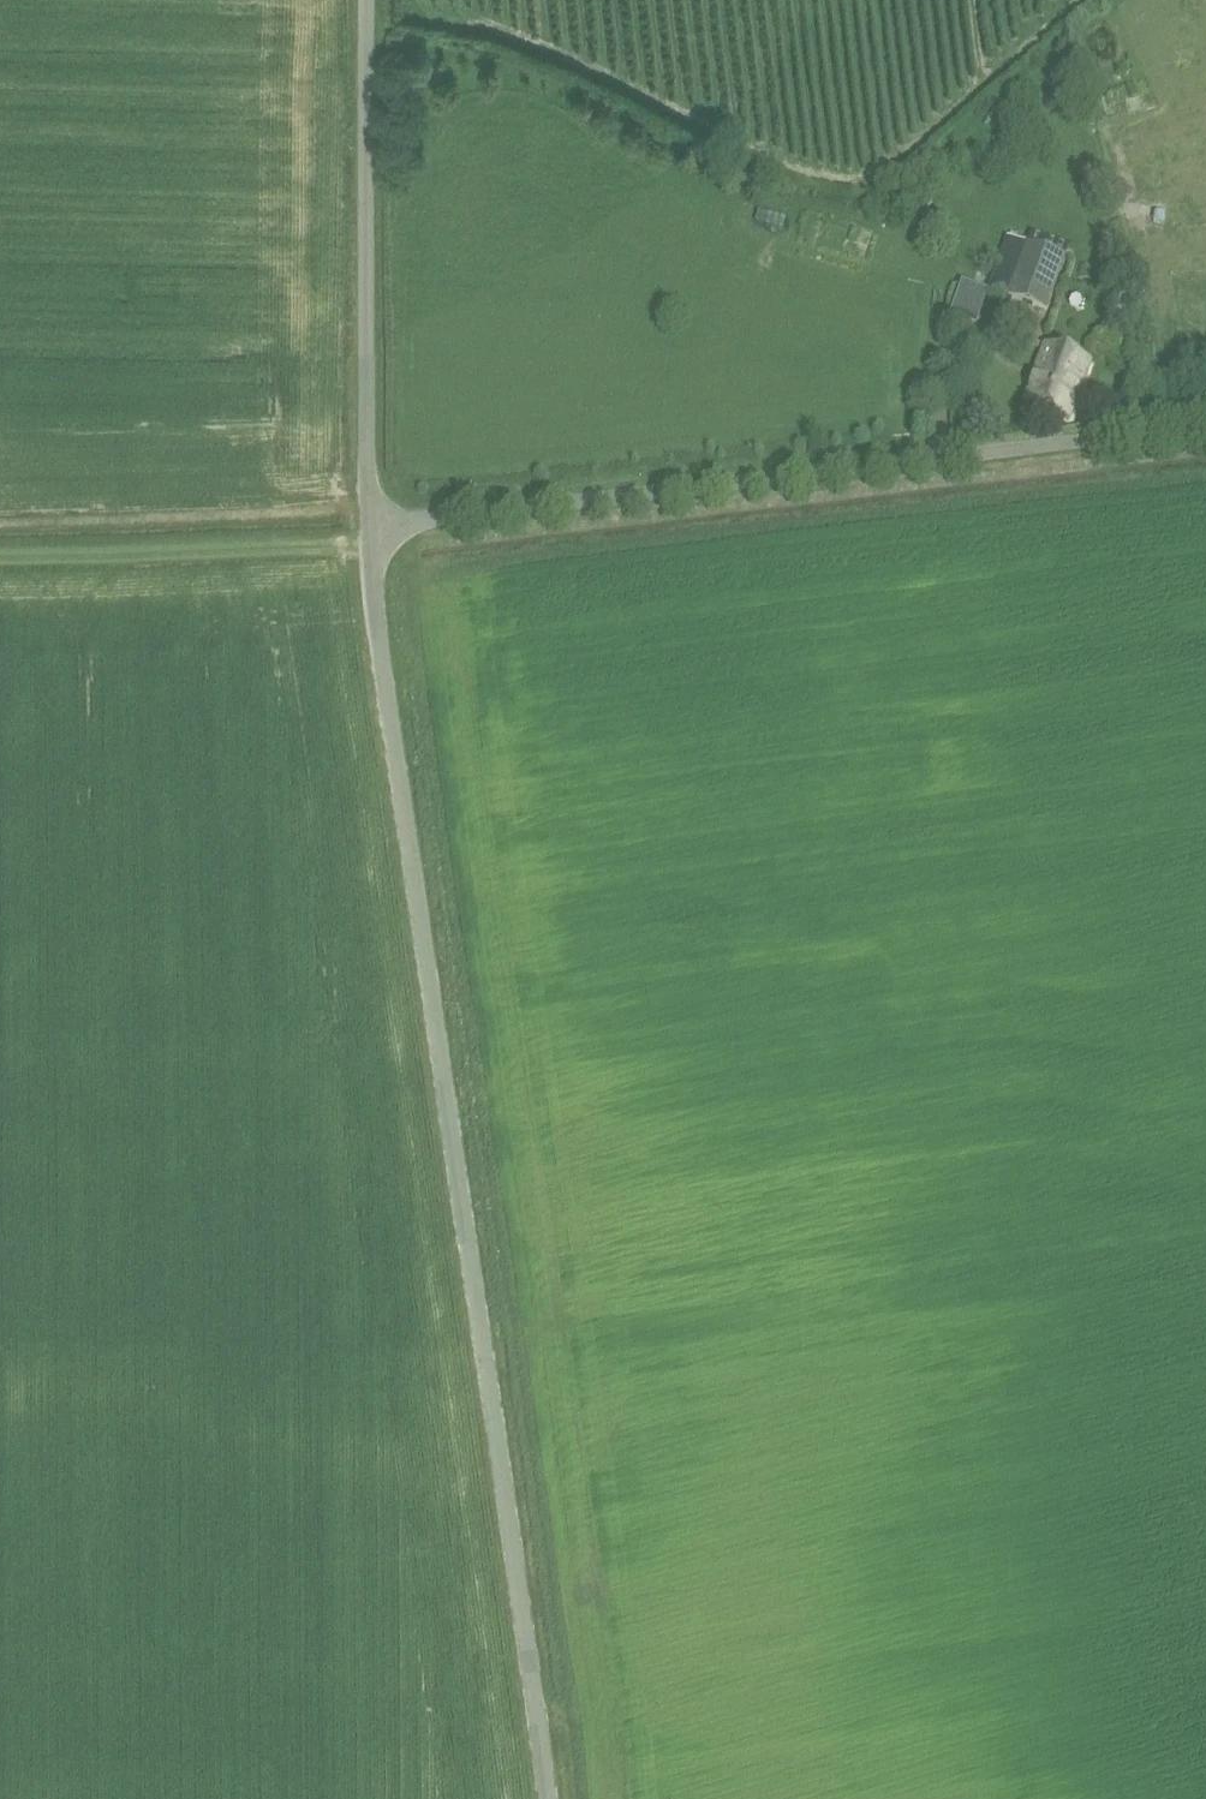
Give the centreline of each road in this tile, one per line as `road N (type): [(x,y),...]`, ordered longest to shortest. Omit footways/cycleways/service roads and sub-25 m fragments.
road 1 (unclassified): [(542,1798),(371,521)]
road 2 (unclassified): [(371,521),(418,523),(1205,422)]
road 3 (unclassified): [(371,521),(368,0)]
road 4 (track): [(0,550),(373,546)]

